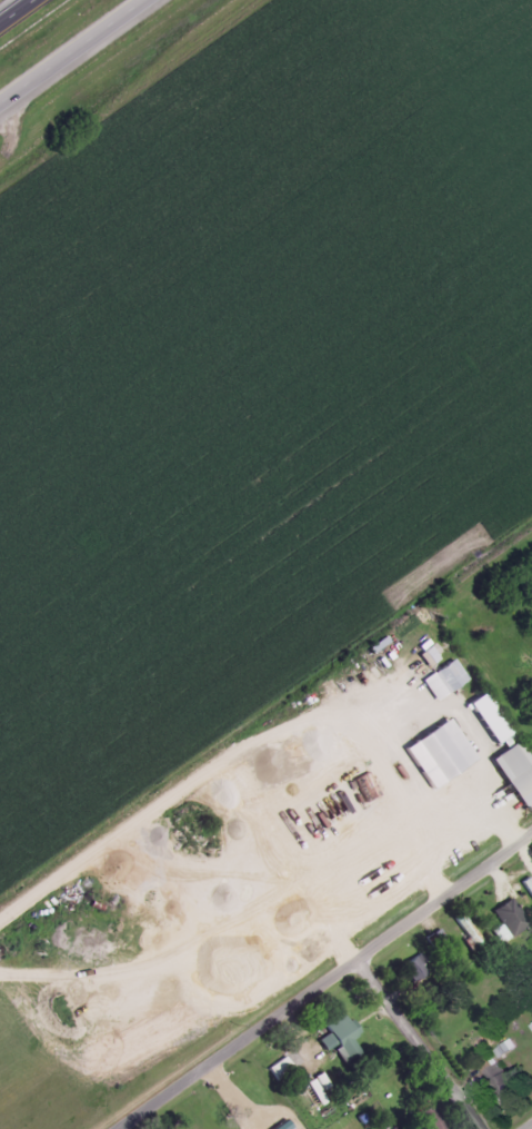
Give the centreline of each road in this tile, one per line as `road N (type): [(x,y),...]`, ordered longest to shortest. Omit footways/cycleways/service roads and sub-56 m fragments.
road 1 (residential): [(111,1128),(531,830)]
road 2 (residential): [(482,1128),(362,948)]
road 3 (trunk): [(0,103),(142,0)]

